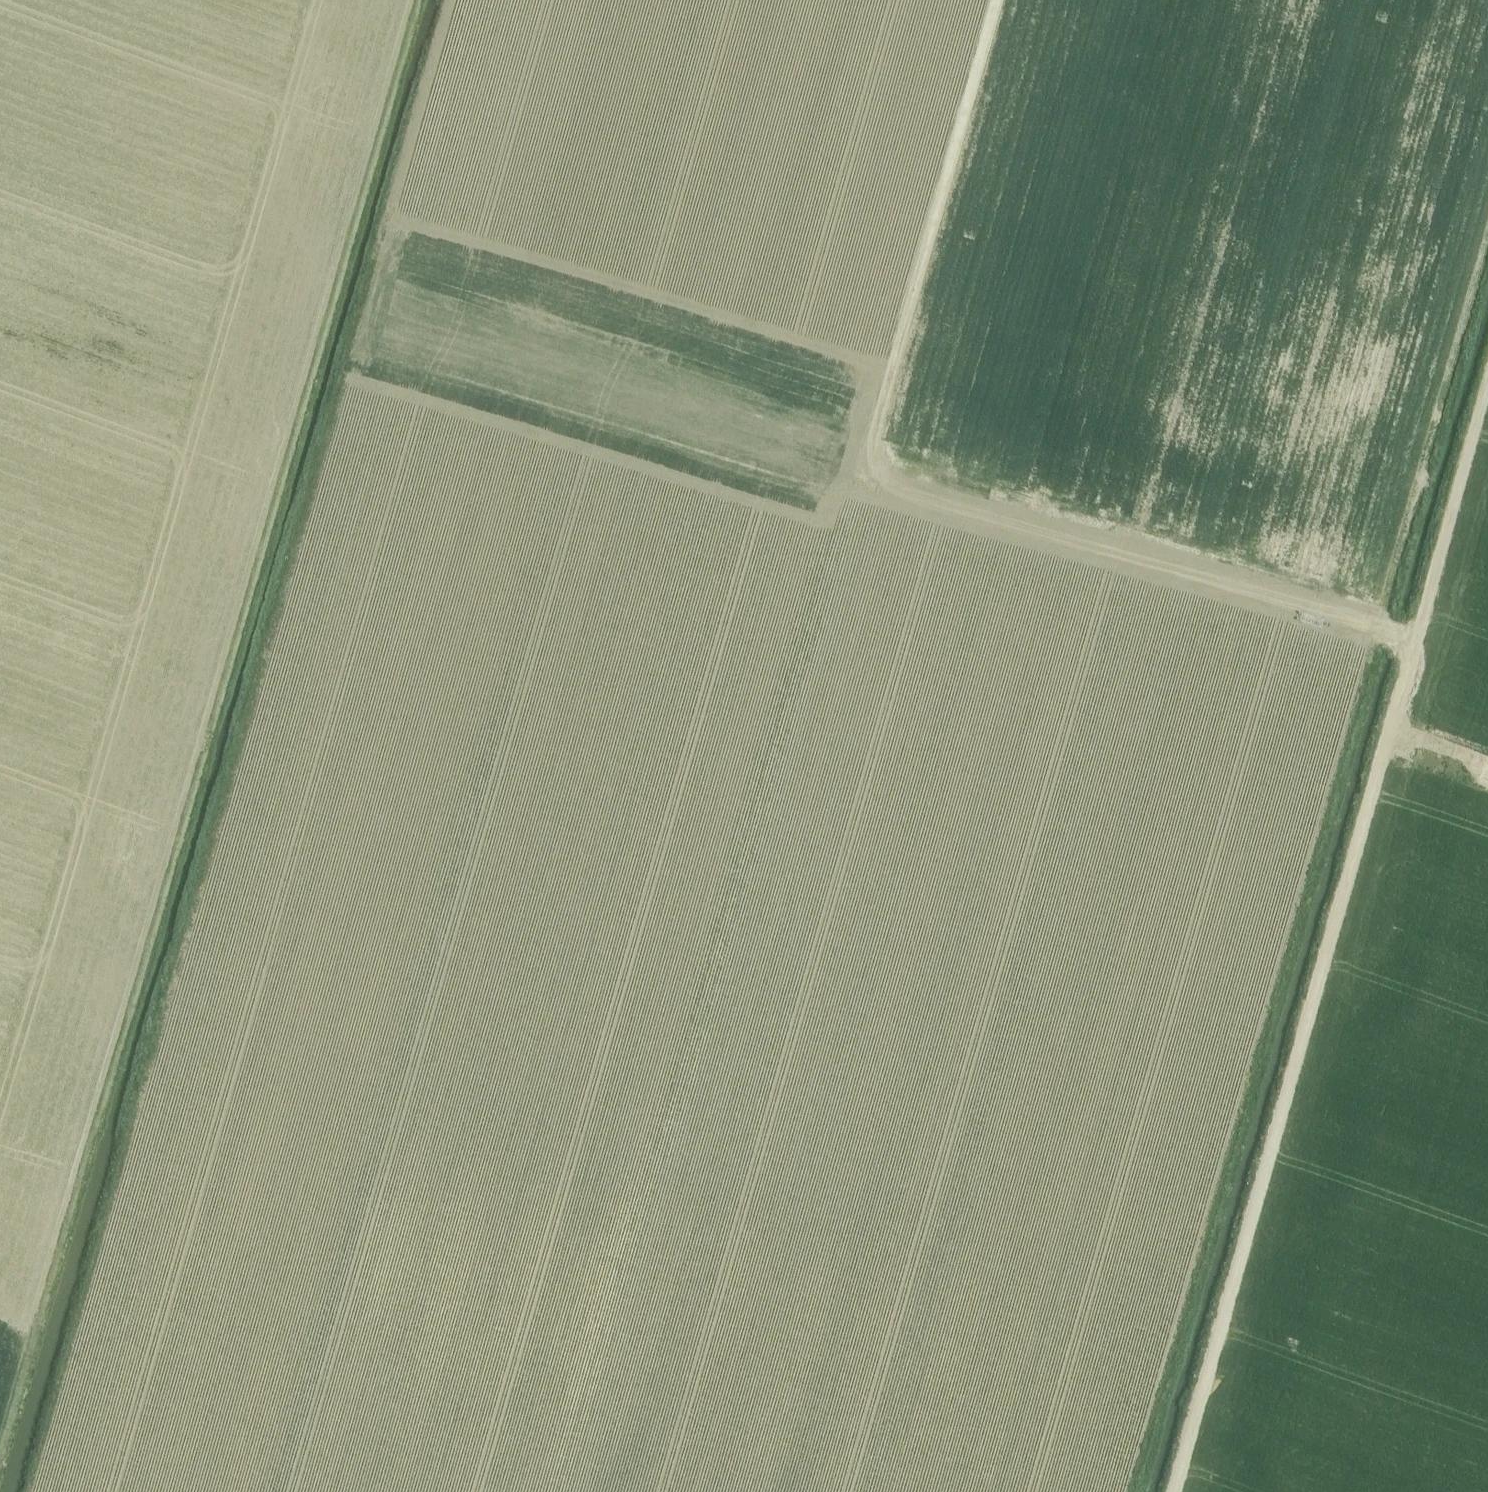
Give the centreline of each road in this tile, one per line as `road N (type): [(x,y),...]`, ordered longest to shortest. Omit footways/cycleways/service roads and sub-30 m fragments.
road 1 (track): [(1178,1491),(1487,391)]

